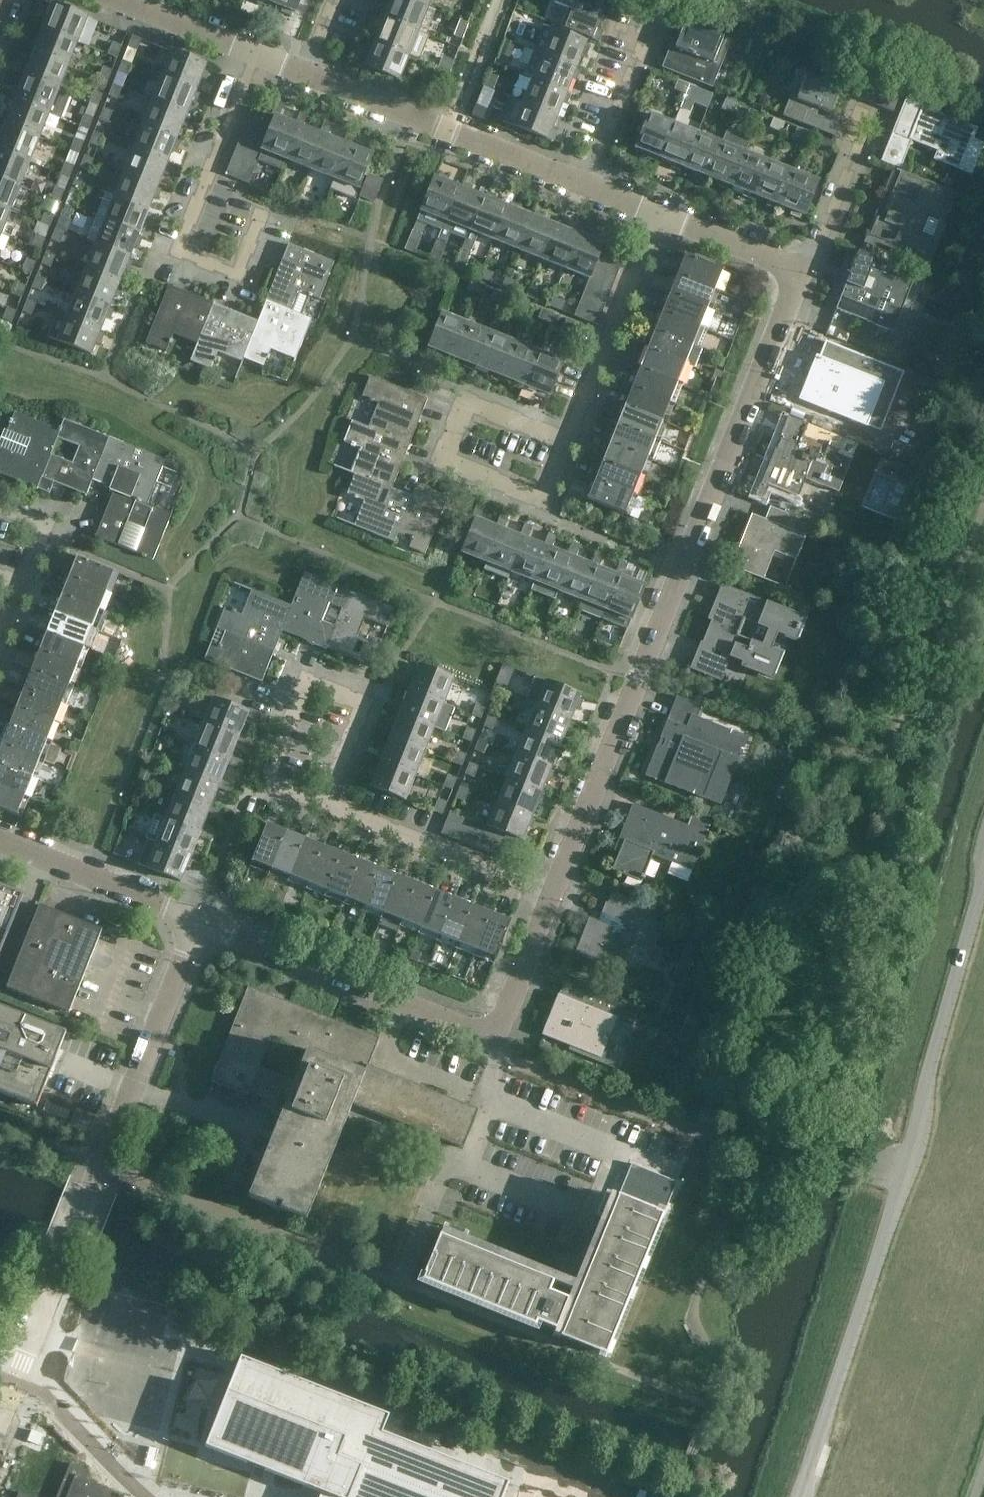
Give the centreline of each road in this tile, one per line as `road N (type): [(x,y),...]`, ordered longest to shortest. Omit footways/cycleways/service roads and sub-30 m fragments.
road 1 (residential): [(552,899),(804,273)]
road 2 (residential): [(0,1420),(198,924)]
road 3 (residential): [(503,1044),(198,924)]
road 4 (residential): [(311,77),(587,187)]
road 5 (residential): [(581,450),(475,407),(452,464),(562,512)]
road 6 (residential): [(759,1150),(503,1044)]
road 7 (residential): [(581,450),(675,222)]
road 8 (residential): [(552,899),(326,802)]
road 9 (residential): [(326,802),(269,778),(310,683),(367,707)]
road 10 (residential): [(198,924),(0,841)]
road 11 (residential): [(204,199),(181,258),(244,283),(267,224)]
road 12 (residential): [(587,187),(645,33)]
road 13 (residential): [(804,273),(863,120)]
road 14 (residential): [(503,1044),(552,899)]
road 15 (residential): [(118,0),(260,57)]
road 16 (residential): [(204,199),(260,57)]
road 17 (residential): [(675,222),(804,273)]

